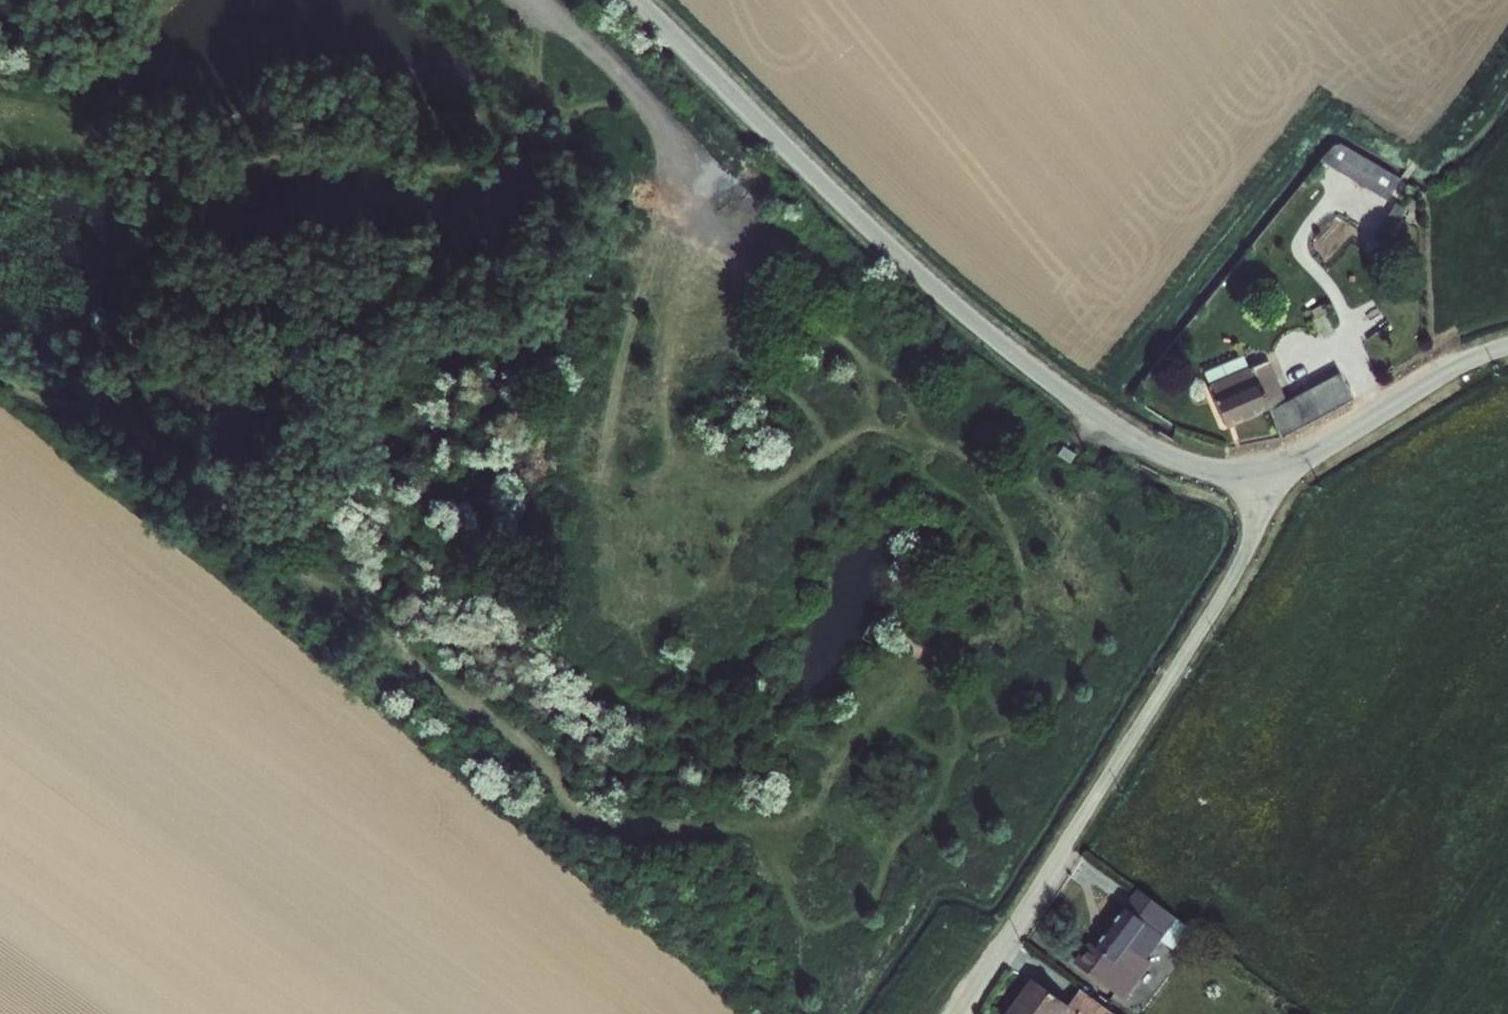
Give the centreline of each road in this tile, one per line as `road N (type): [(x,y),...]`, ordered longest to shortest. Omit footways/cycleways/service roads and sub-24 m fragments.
road 1 (residential): [(635,0),(904,262),(1011,353),(1154,450),(1197,467),(1260,469)]
road 2 (unclassified): [(1260,469),(1243,560),(959,1013)]
road 3 (residential): [(1260,469),(1308,453),(1445,372),(1507,346)]

